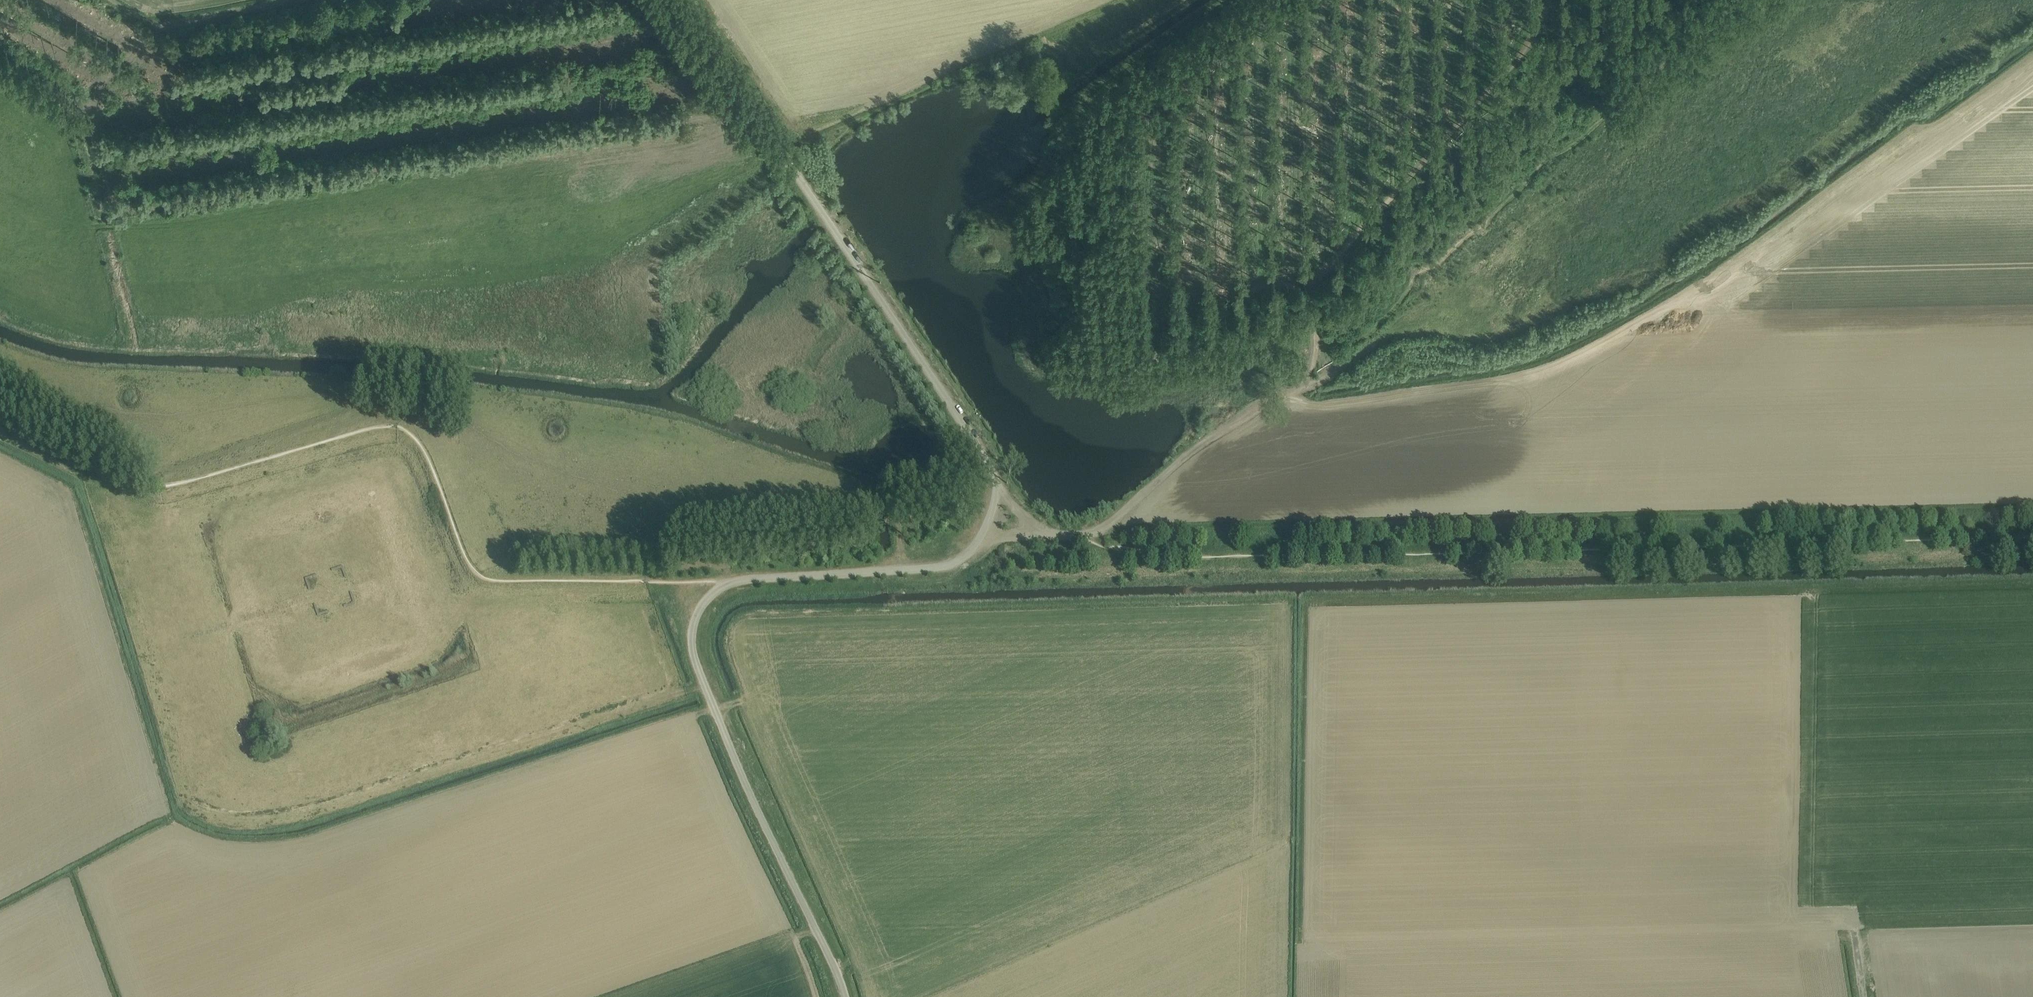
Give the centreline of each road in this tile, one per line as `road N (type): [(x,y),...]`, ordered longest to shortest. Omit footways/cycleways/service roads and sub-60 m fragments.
road 1 (unclassified): [(846,996),(759,816),(691,634),(698,610),(727,584),(957,561),(990,516),(994,475),(680,0)]
road 2 (track): [(751,106),(128,203),(113,193),(91,100),(67,100),(0,59)]
road 3 (track): [(1076,536),(1101,528),(1201,445),(1302,388)]

